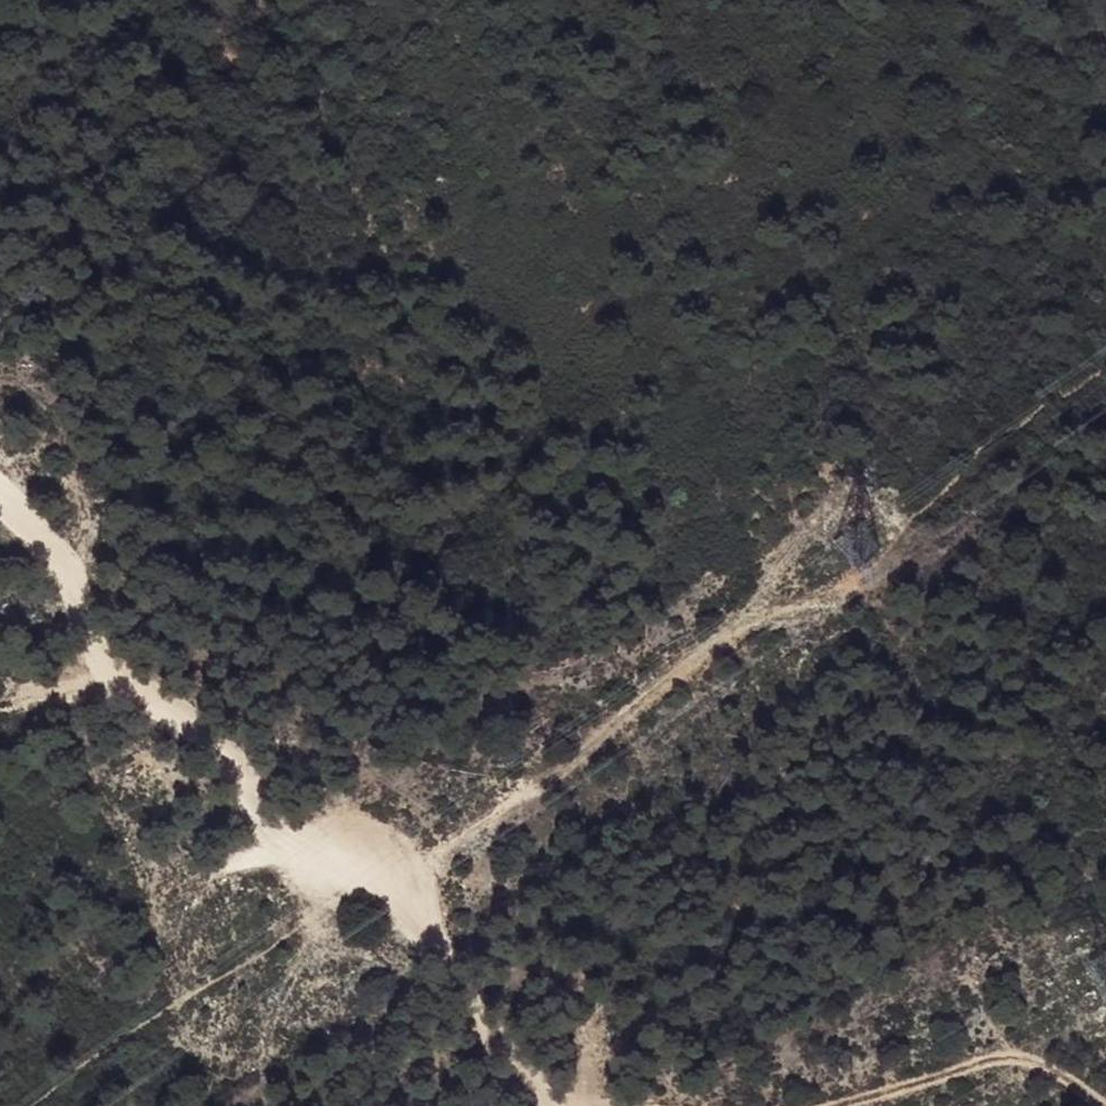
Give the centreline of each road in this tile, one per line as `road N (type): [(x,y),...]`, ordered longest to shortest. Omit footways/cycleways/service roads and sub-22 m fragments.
road 1 (track): [(556,1105),(543,1079),(148,688),(0,520)]
road 2 (track): [(824,1105),(1019,1058),(1066,1075),(1105,1105)]
road 3 (track): [(556,1105),(692,1105)]

